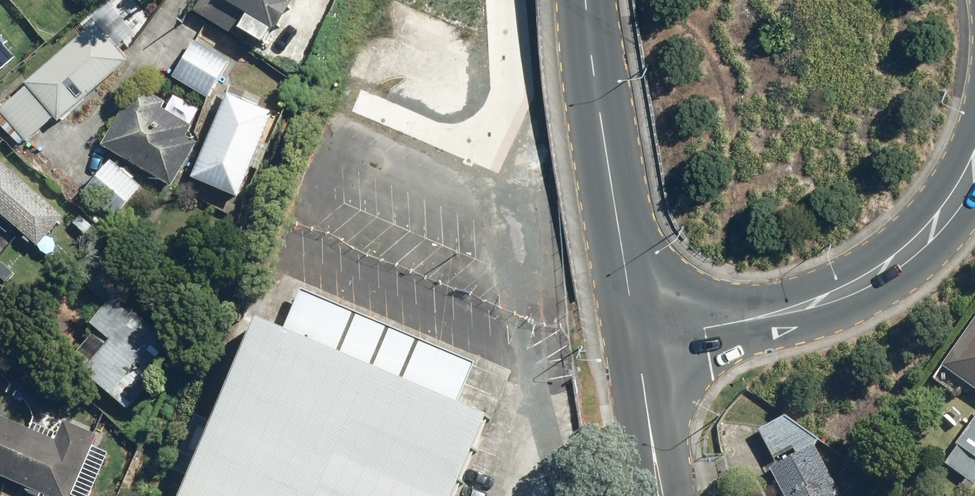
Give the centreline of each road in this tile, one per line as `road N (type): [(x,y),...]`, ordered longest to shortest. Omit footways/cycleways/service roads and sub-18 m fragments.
road 1 (tertiary): [(664,348),(815,305),(900,261),(974,150)]
road 2 (tertiary): [(588,0),(606,182),(628,281),(664,348)]
road 3 (residential): [(660,495),(650,375),(664,348)]

